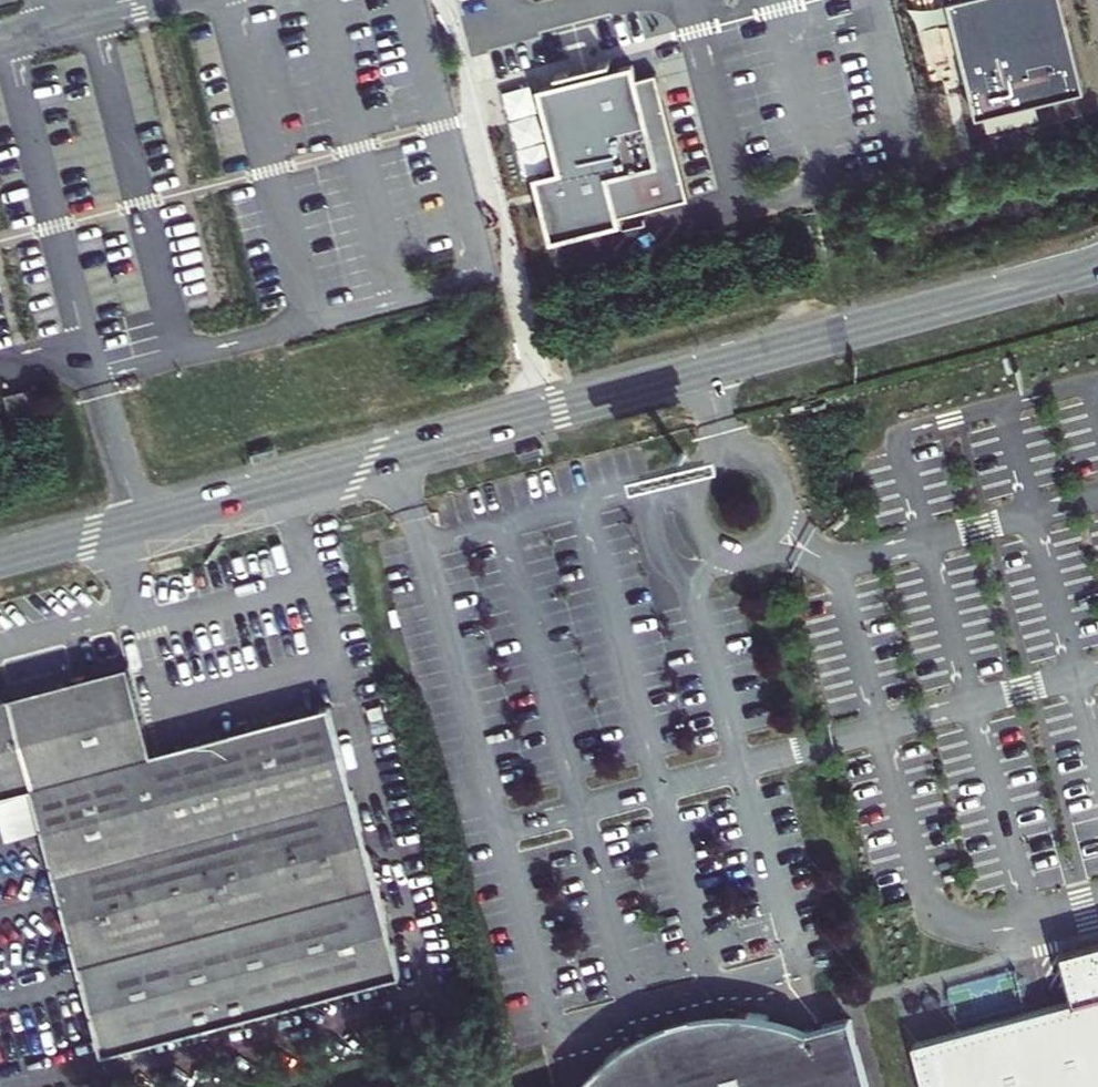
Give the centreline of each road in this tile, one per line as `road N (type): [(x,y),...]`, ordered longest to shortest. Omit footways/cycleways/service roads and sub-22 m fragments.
road 1 (unclassified): [(0,560),(1013,288)]

